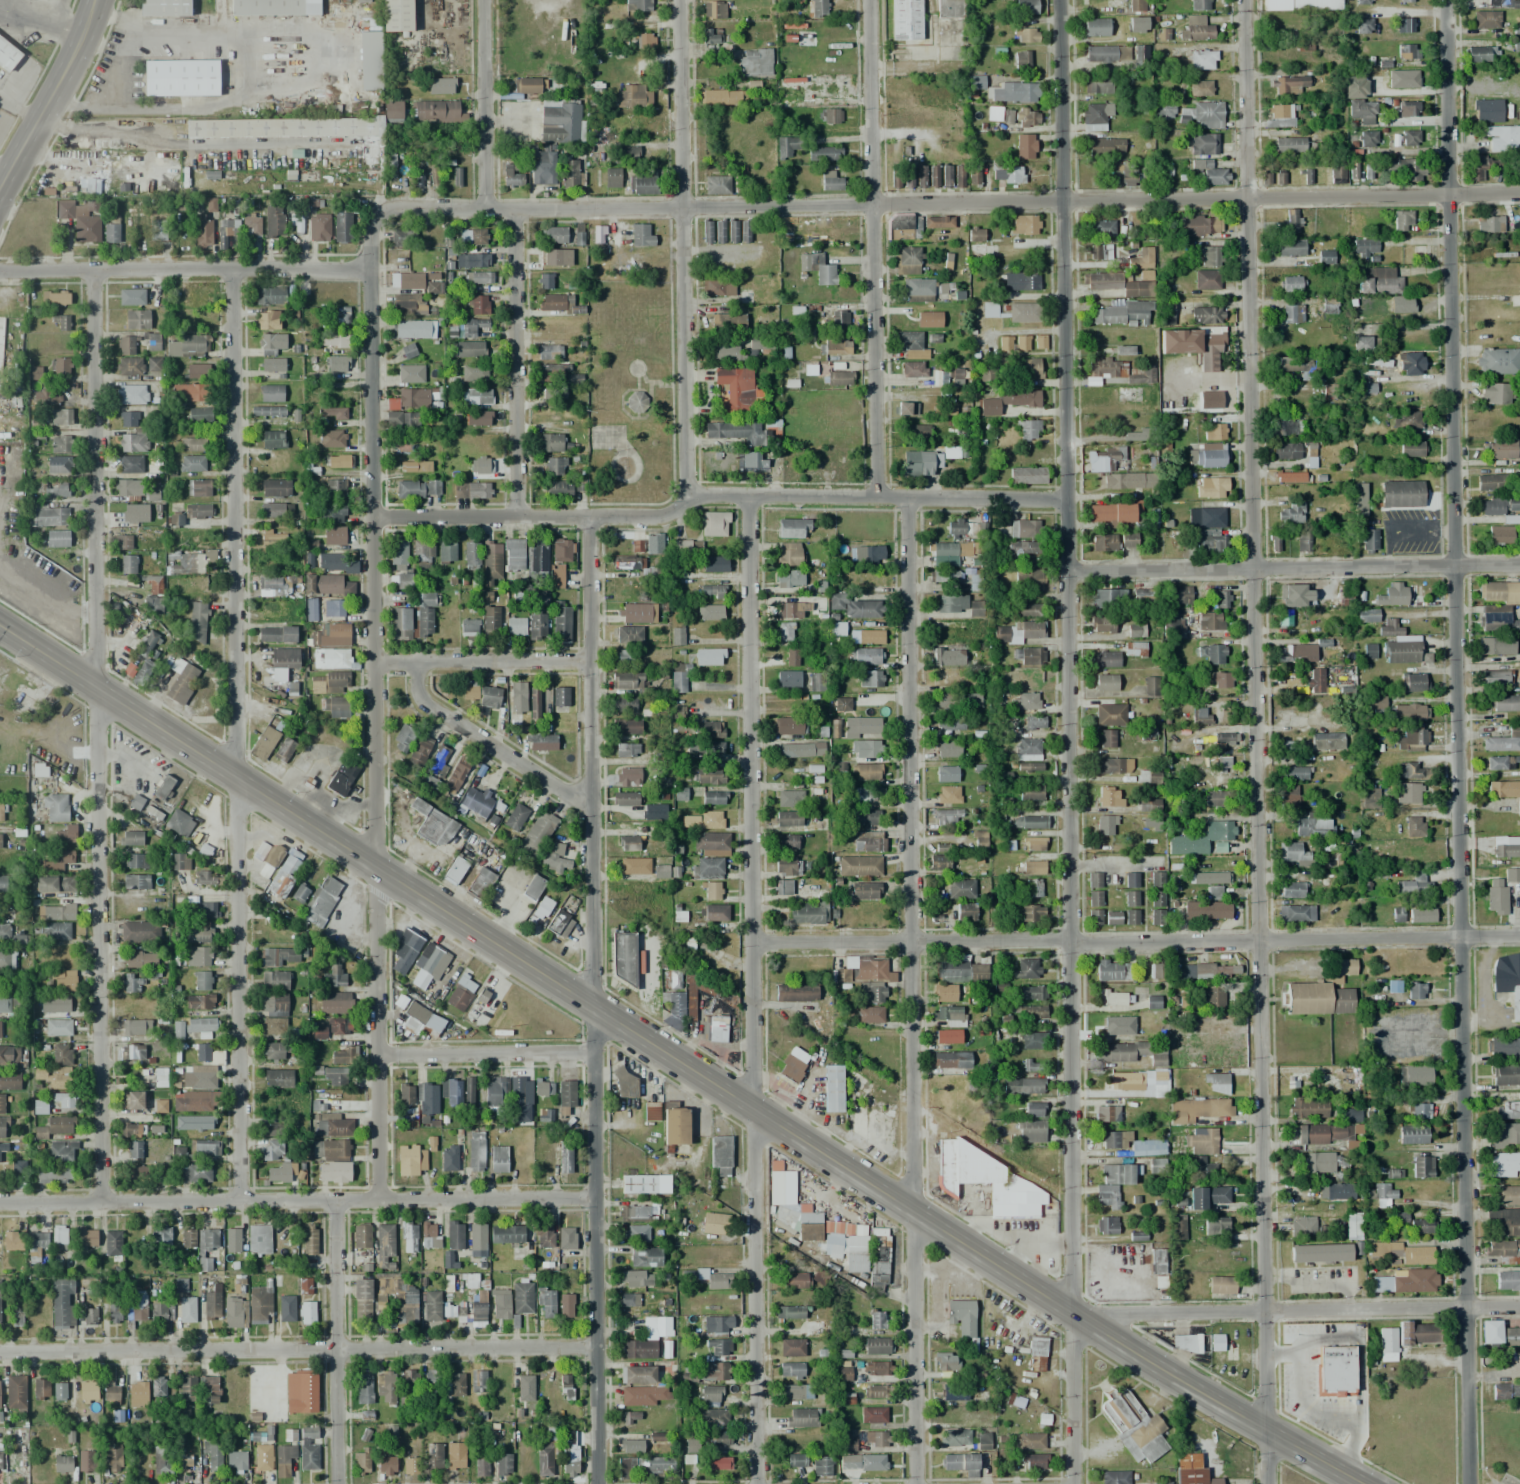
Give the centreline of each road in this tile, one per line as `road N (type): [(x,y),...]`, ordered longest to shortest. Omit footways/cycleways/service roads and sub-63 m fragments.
road 1 (secondary): [(1362,1483),(1265,1431),(0,624)]
road 2 (residential): [(1243,0),(1266,1483)]
road 3 (residential): [(1447,0),(1469,1483)]
road 4 (residential): [(1058,0),(1074,1309)]
road 5 (residential): [(1519,193),(682,211),(391,208),(372,221)]
road 6 (residential): [(747,496),(762,1110),(758,1483)]
road 7 (residential): [(908,496),(914,1483)]
road 8 (residential): [(372,221),(364,272),(386,1197)]
road 9 (residential): [(591,516),(601,1483)]
road 10 (residential): [(235,276),(243,1204)]
road 11 (residential): [(100,276),(96,686),(105,1203)]
road 12 (residential): [(1519,933),(754,947)]
road 13 (residential): [(1065,497),(685,497),(662,514),(374,517)]
road 14 (residential): [(596,1351),(0,1349)]
road 15 (residential): [(594,1193),(0,1202)]
road 16 (residential): [(678,0),(685,497)]
road 17 (residential): [(872,0),(874,497)]
road 18 (residential): [(1519,565),(1067,570)]
road 19 (residential): [(1519,1308),(1074,1309)]
road 20 (residential): [(364,272),(0,274)]
road 21 (residential): [(514,213),(514,515)]
road 22 (residential): [(334,1197),(338,1483)]
road 23 (residential): [(589,803),(420,699),(419,664)]
road 24 (residential): [(593,662),(371,664)]
road 25 (tertiary): [(95,0),(0,194)]
road 26 (residential): [(596,1050),(384,1050)]
road 27 (residential): [(485,0),(484,208)]
road 28 (residential): [(1074,1309),(1078,1483)]

